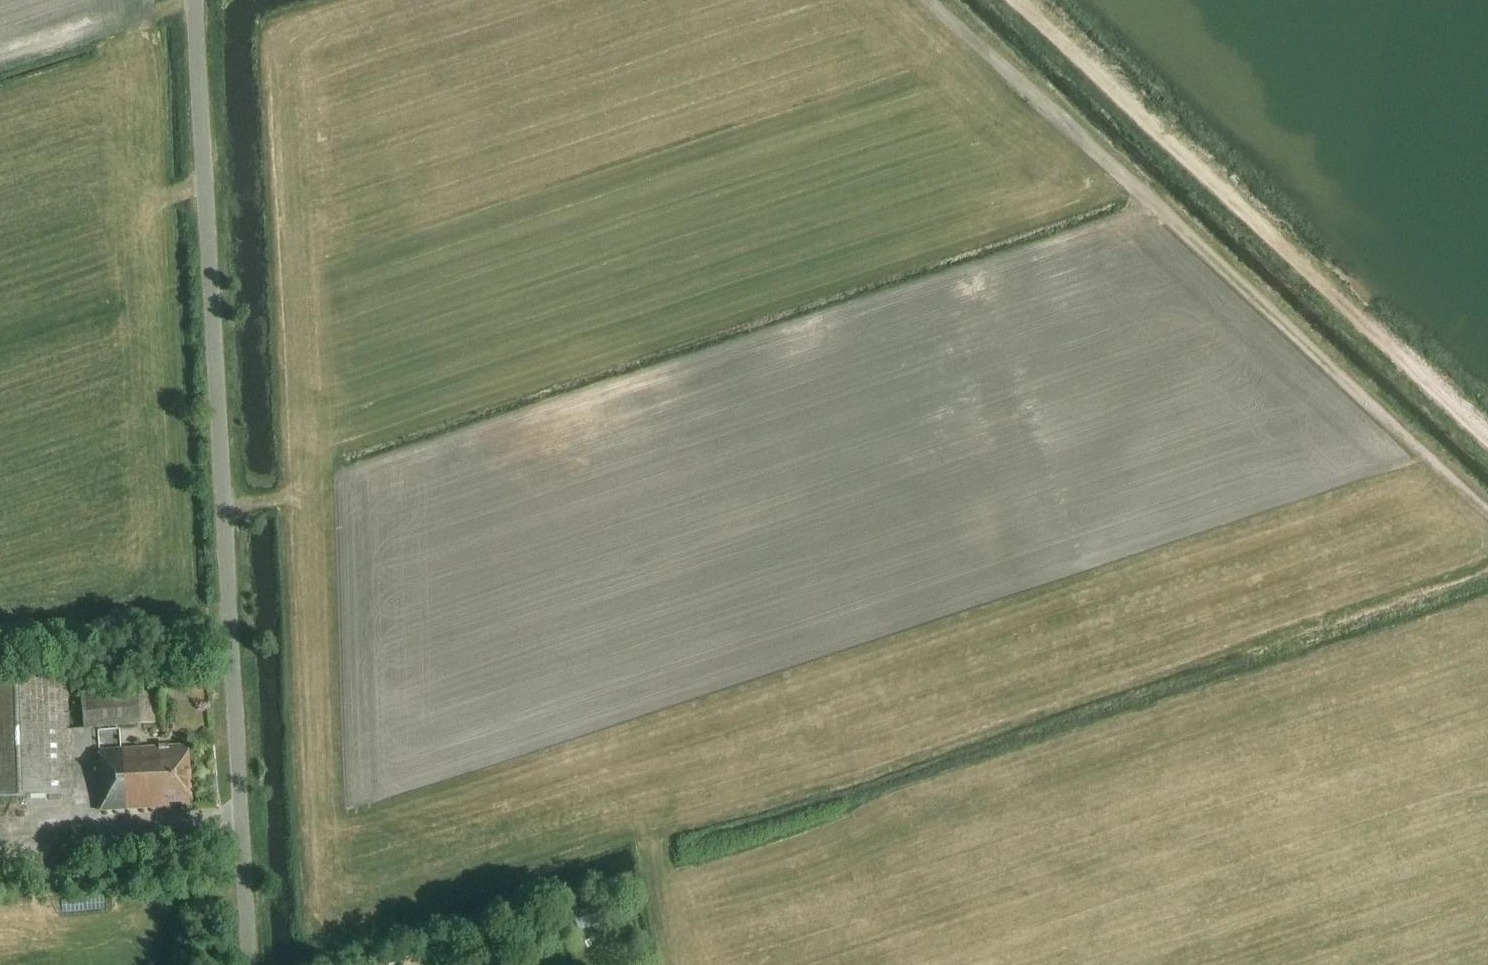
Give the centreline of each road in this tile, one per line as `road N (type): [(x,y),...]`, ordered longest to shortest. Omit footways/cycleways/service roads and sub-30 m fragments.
road 1 (unclassified): [(249,964),(192,0)]
road 2 (track): [(1487,440),(1018,0)]

